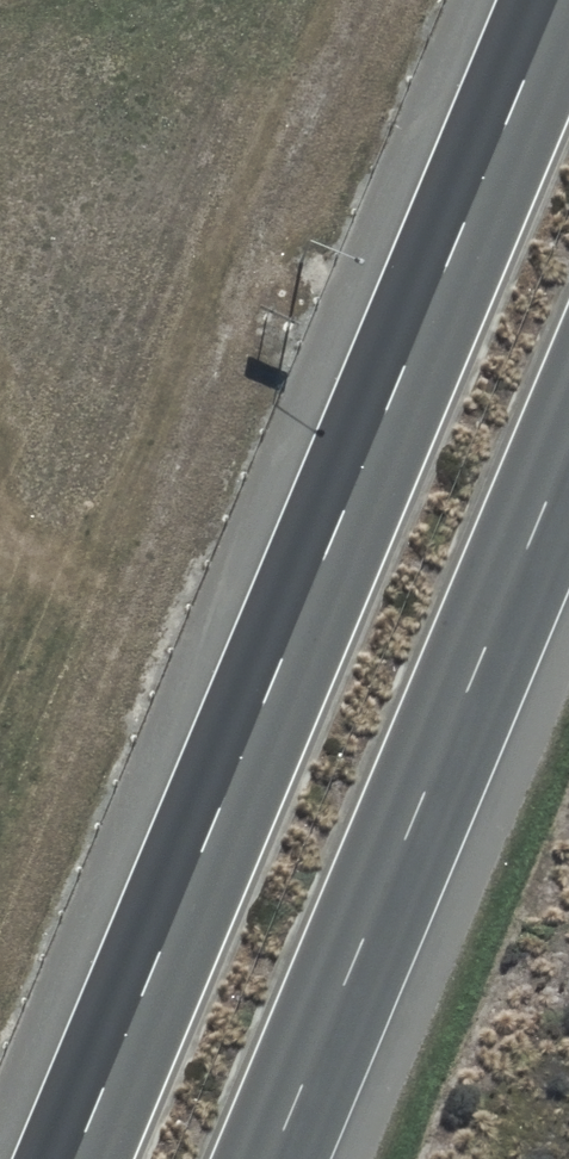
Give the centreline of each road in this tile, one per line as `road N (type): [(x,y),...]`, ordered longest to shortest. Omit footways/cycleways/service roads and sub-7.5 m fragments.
road 1 (trunk): [(78,1158),(563,0)]
road 2 (trunk): [(568,450),(272,1158)]

